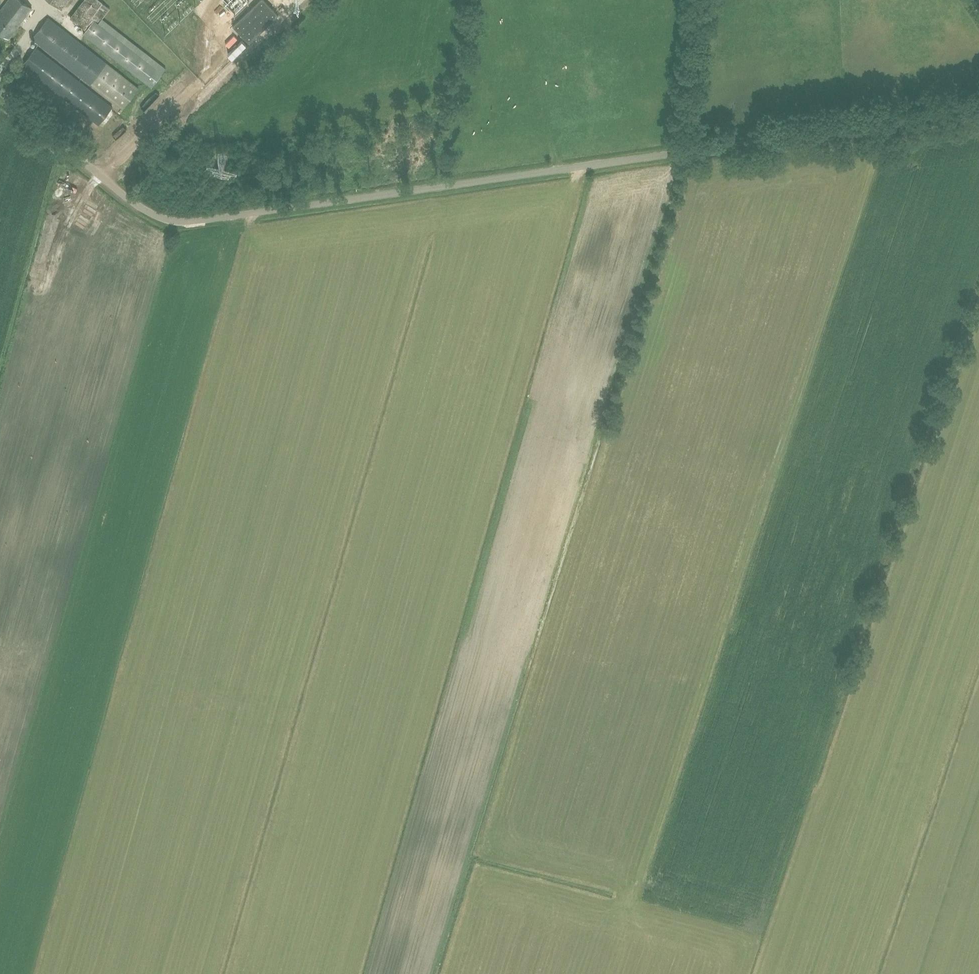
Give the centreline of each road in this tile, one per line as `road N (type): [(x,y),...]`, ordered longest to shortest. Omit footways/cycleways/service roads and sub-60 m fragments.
road 1 (unclassified): [(978,105),(177,221),(129,199),(0,92)]

